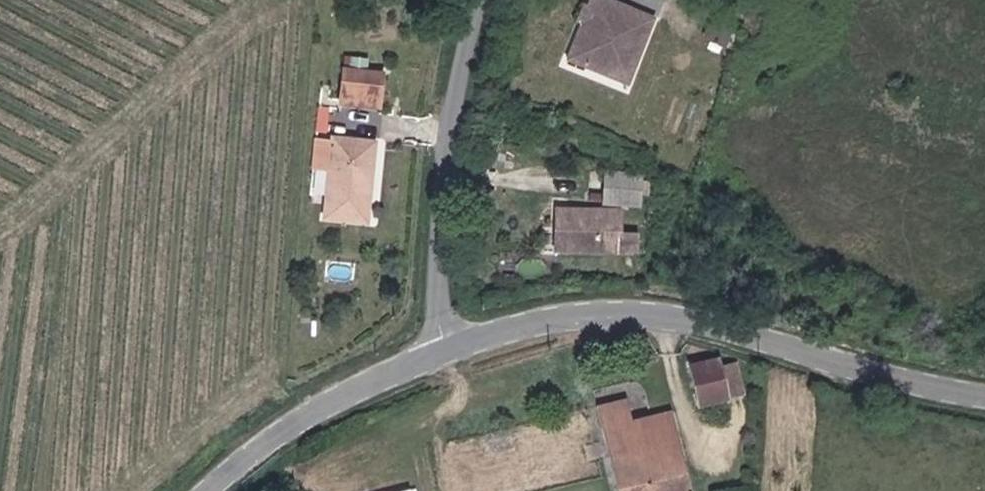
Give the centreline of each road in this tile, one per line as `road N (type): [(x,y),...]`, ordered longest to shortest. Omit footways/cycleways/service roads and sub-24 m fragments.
road 1 (tertiary): [(446,353),(520,327),(609,313),(683,320),(984,396)]
road 2 (unclassified): [(484,0),(452,103),(435,239),(446,353)]
road 3 (tertiary): [(213,490),(299,424),(446,353)]

